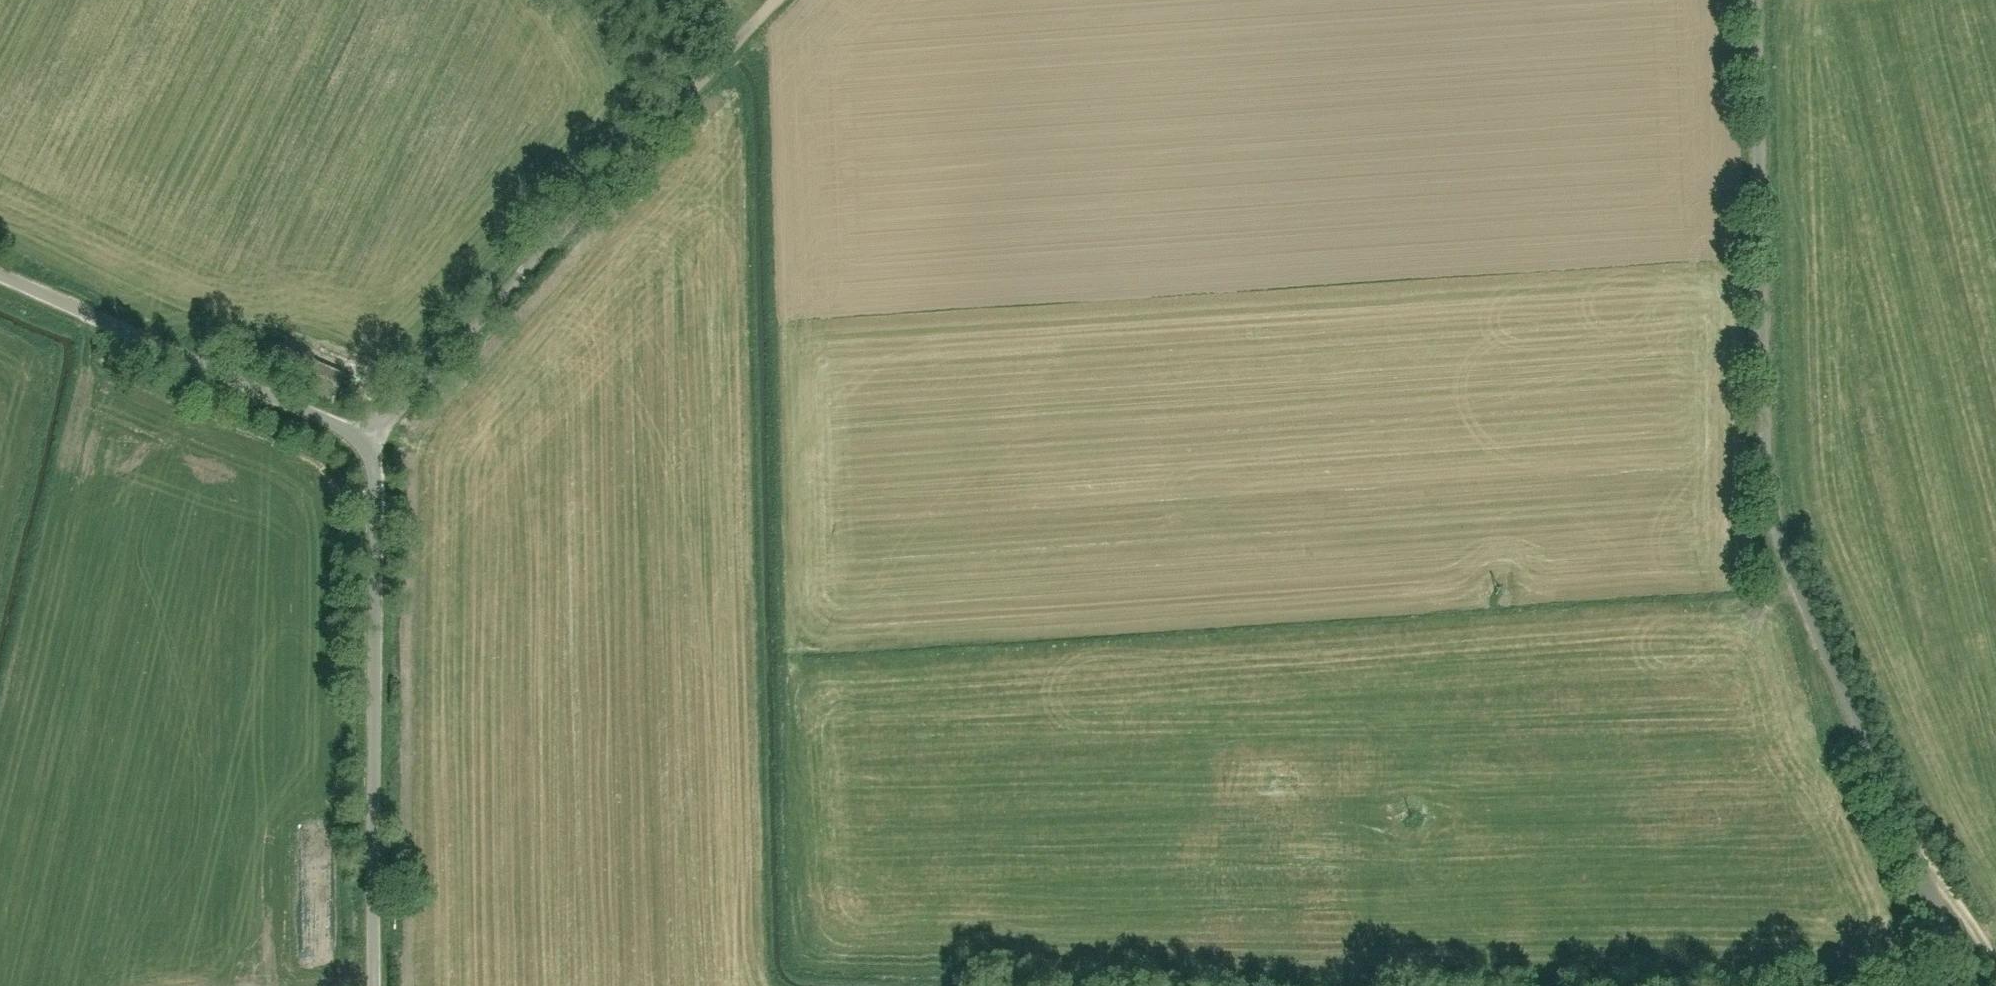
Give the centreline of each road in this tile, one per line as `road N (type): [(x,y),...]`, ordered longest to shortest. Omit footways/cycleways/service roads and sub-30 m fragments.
road 1 (track): [(1961,985),(1770,565),(1750,0)]
road 2 (unclassified): [(371,985),(367,455),(0,283)]
road 3 (track): [(367,455),(768,0)]

